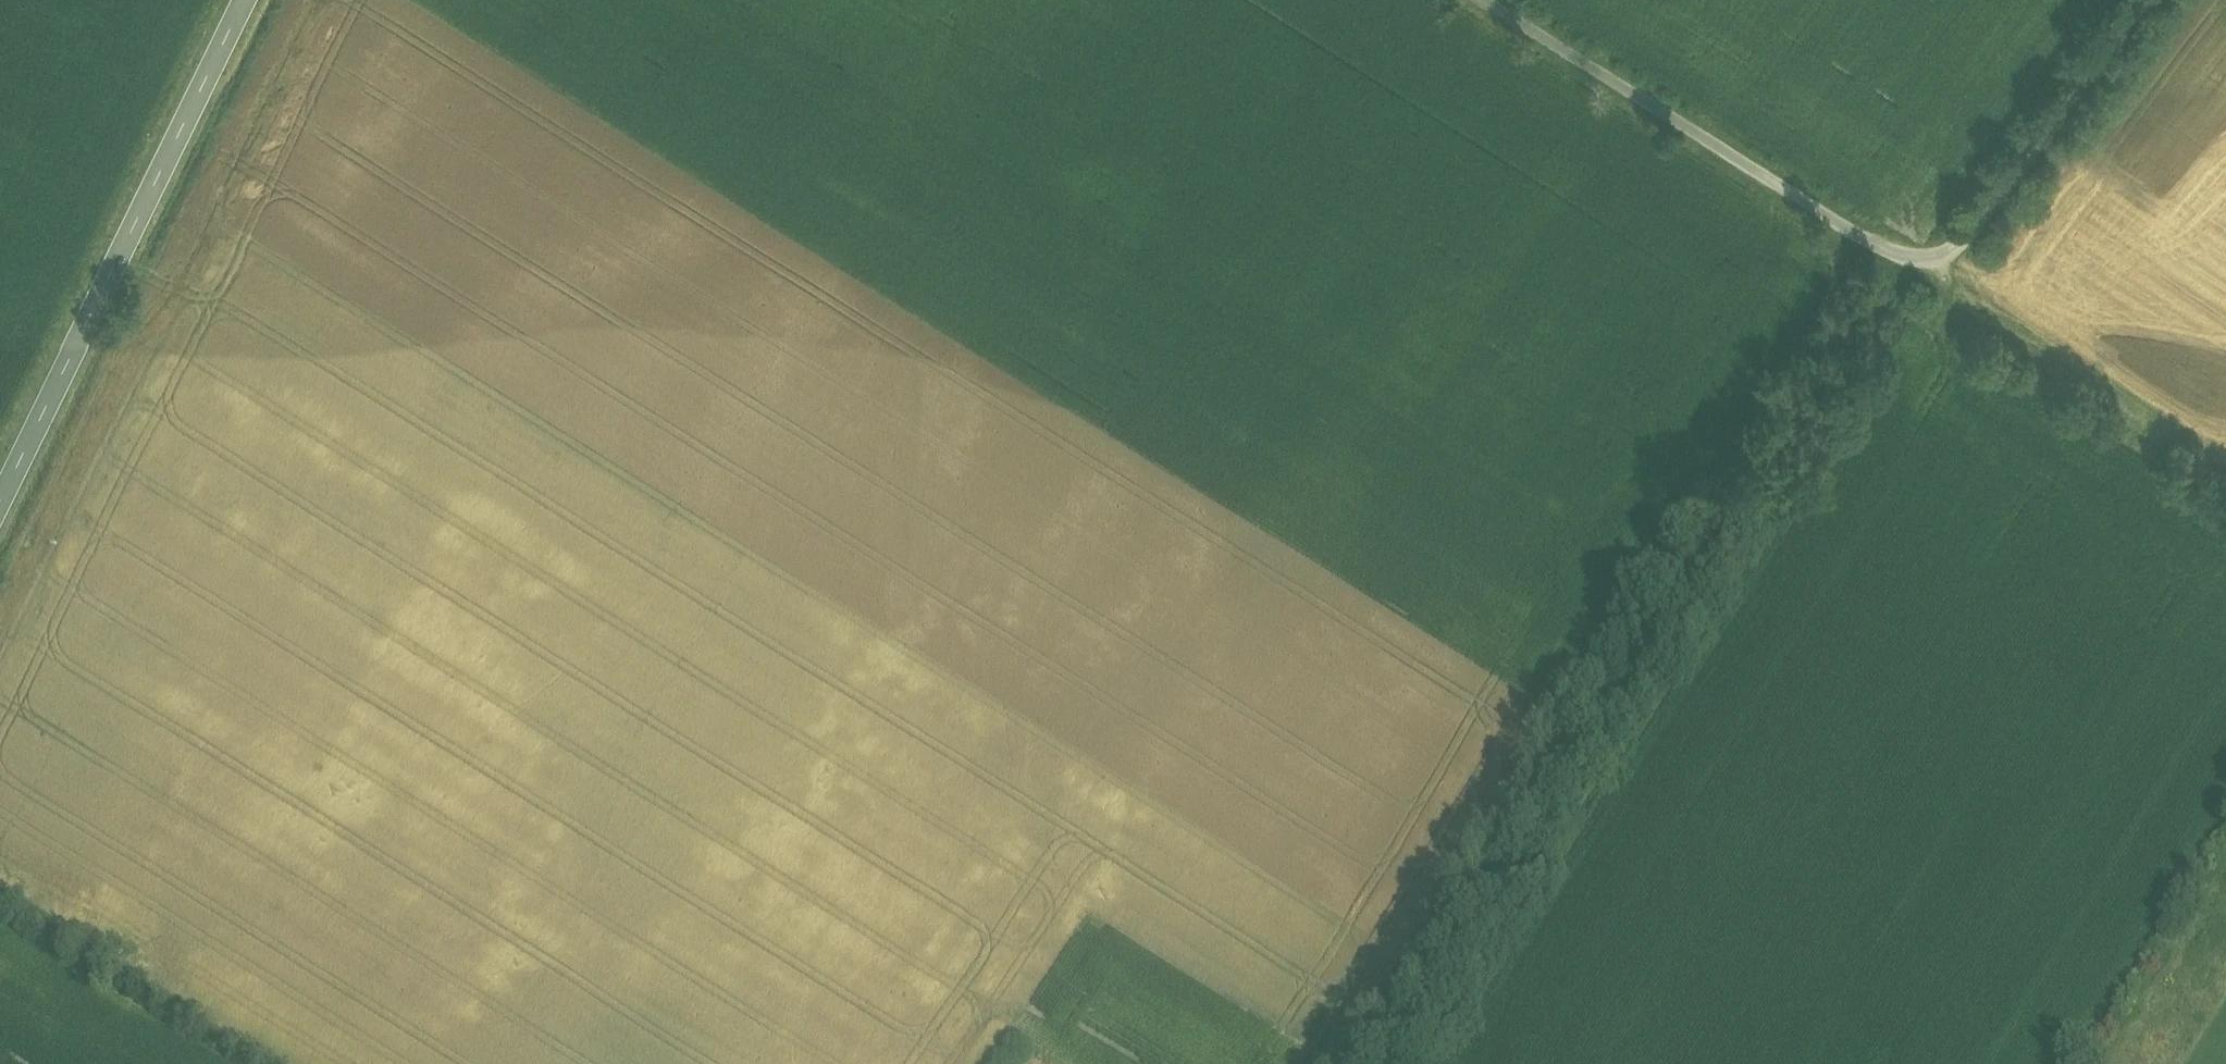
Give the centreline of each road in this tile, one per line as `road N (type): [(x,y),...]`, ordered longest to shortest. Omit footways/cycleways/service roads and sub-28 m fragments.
road 1 (residential): [(2130,0),(1985,184),(1939,229),(1874,233),(1499,0)]
road 2 (secondary): [(252,0),(0,510)]

